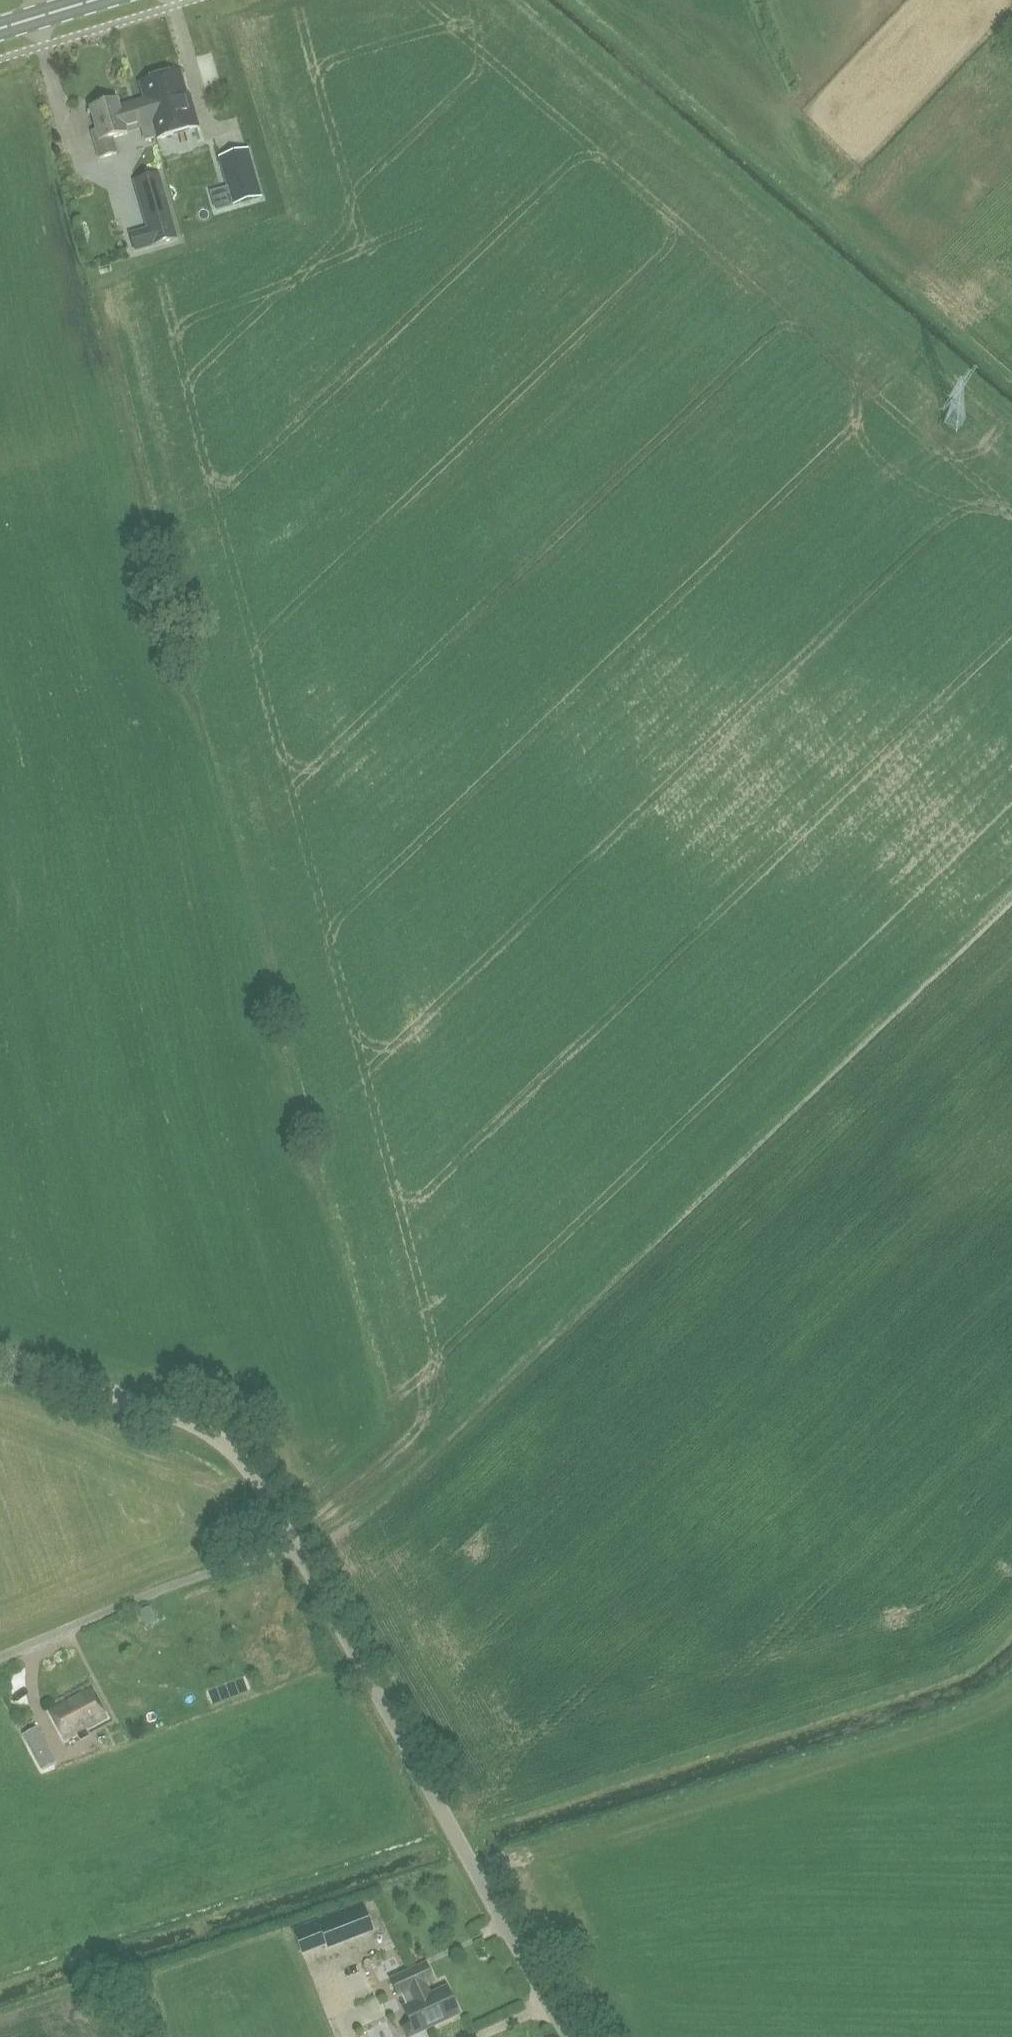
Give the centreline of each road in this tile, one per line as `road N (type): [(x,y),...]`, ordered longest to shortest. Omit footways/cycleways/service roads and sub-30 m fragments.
road 1 (unclassified): [(570,2036),(257,1479),(209,1435),(143,1404)]
road 2 (track): [(0,1352),(143,1404)]

